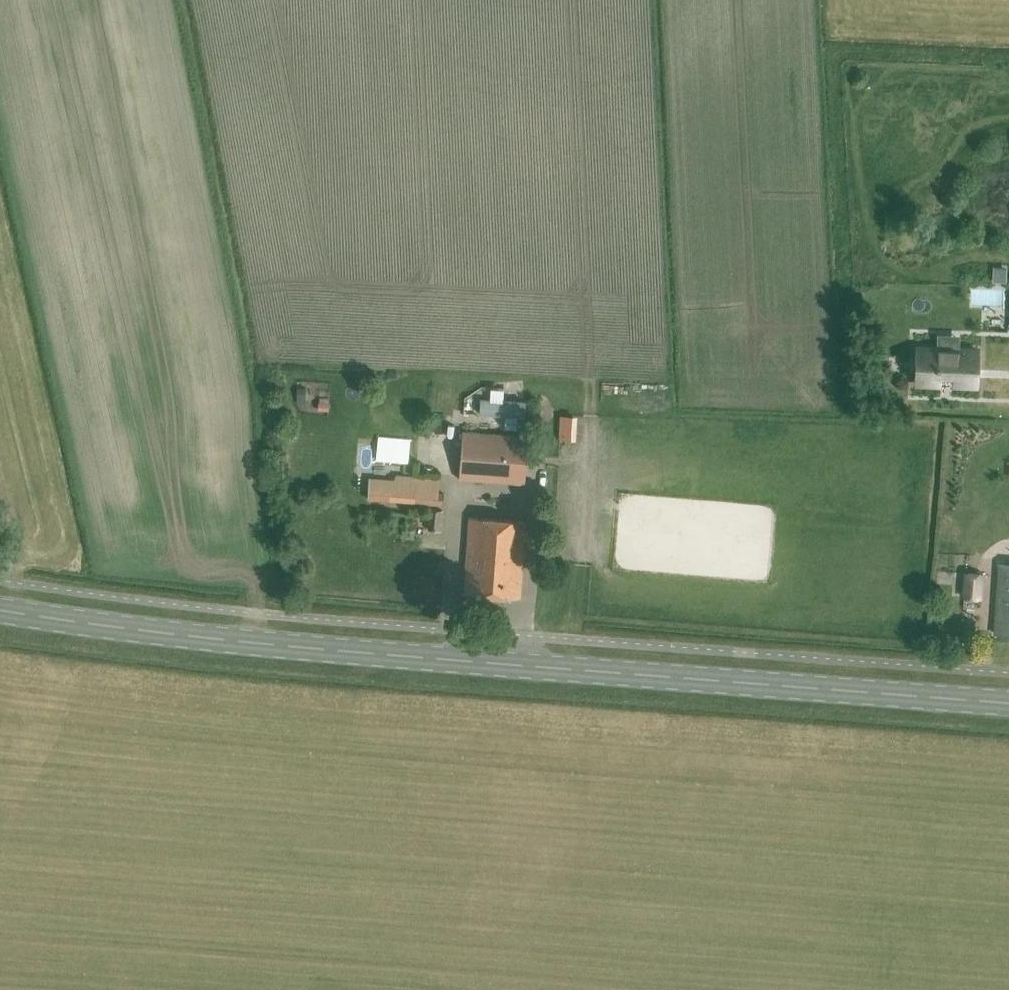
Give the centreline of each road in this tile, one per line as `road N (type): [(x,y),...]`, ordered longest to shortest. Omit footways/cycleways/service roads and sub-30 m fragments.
road 1 (secondary): [(1008,706),(201,641),(0,613)]

